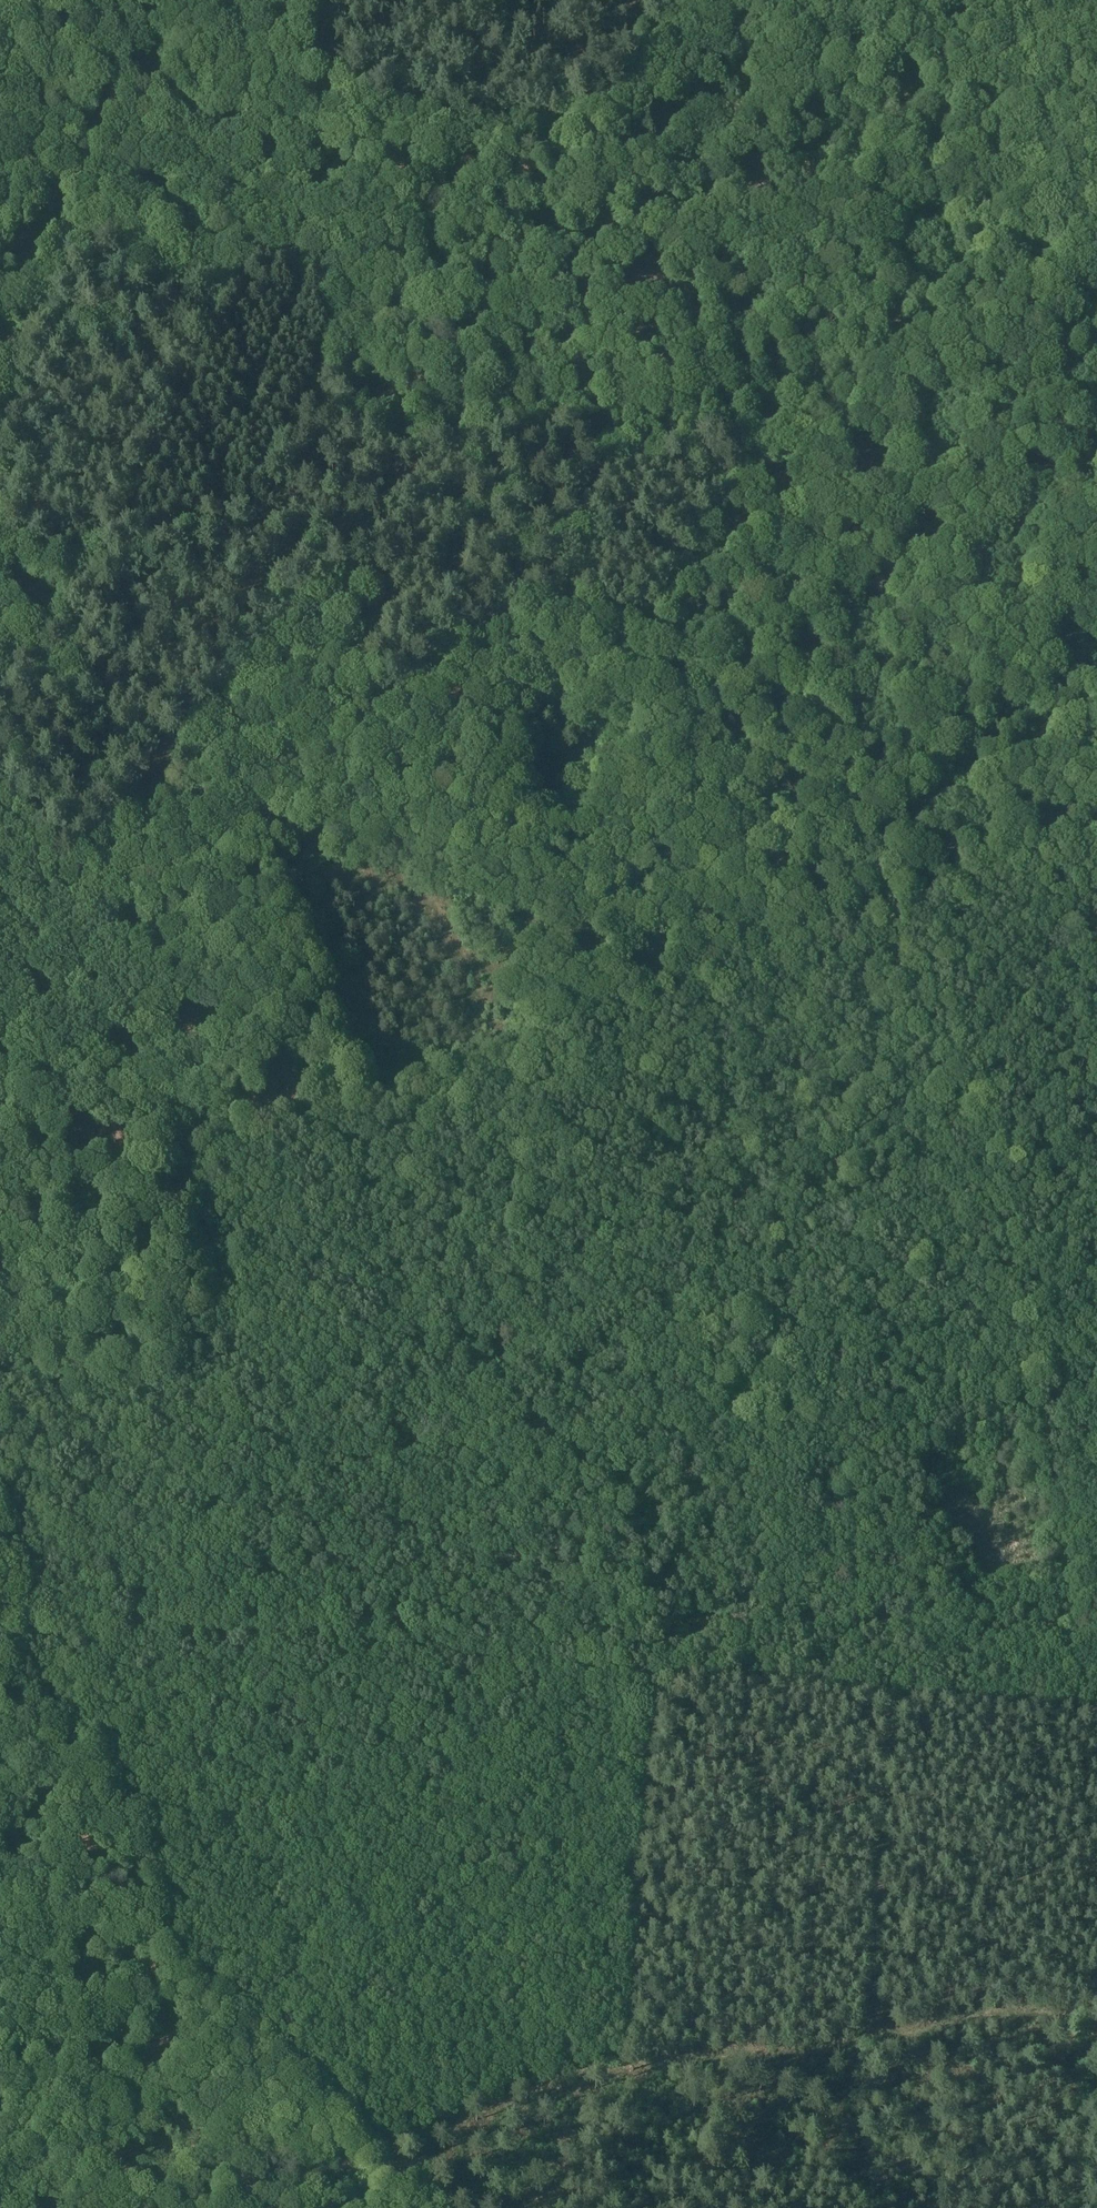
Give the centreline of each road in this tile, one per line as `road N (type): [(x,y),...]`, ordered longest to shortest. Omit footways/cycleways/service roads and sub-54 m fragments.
road 1 (track): [(887,914),(800,656),(766,517),(750,349),(664,0)]
road 2 (track): [(0,1230),(887,914)]
road 3 (track): [(0,1851),(207,1986),(453,2207)]
road 4 (track): [(82,2037),(0,1790)]
road 5 (track): [(141,2207),(82,2037)]

